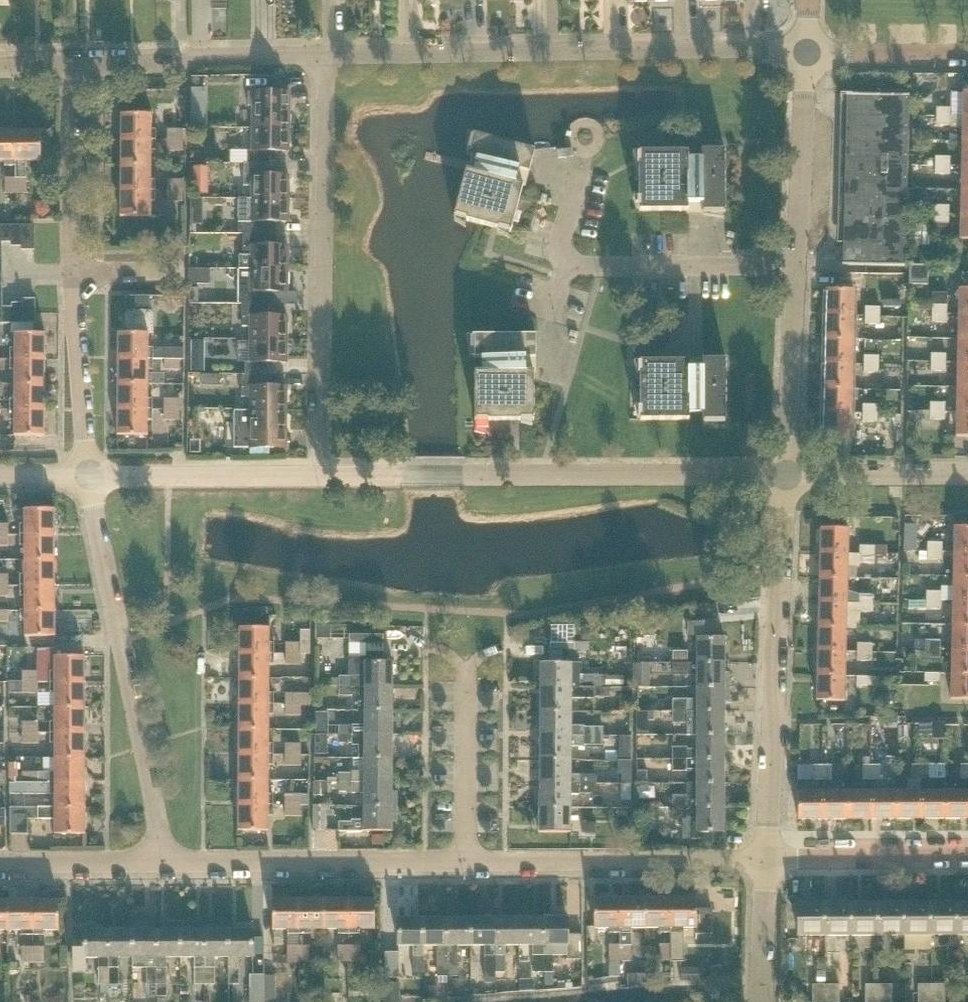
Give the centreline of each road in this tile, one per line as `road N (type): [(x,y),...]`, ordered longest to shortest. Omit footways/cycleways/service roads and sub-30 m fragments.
road 1 (residential): [(327,58),(807,51)]
road 2 (unclassified): [(323,477),(785,475)]
road 3 (residential): [(323,477),(327,58)]
road 4 (residential): [(88,476),(71,272),(71,66)]
road 5 (residential): [(166,861),(88,476)]
road 6 (residential): [(767,860),(785,475)]
road 7 (residential): [(465,861),(767,860)]
road 8 (residential): [(166,861),(465,861)]
road 9 (residential): [(71,66),(327,58)]
road 10 (unclassified): [(88,476),(323,477)]
road 11 (residential): [(796,266),(568,267)]
road 12 (residential): [(796,266),(807,51)]
road 13 (residential): [(785,475),(796,266)]
road 14 (residential): [(767,860),(967,859)]
road 15 (residential): [(465,861),(467,672)]
road 16 (unclassified): [(785,475),(967,475)]
road 17 (residential): [(0,862),(166,861)]
road 18 (residential): [(807,51),(967,56)]
road 19 (residential): [(762,1001),(767,860)]

